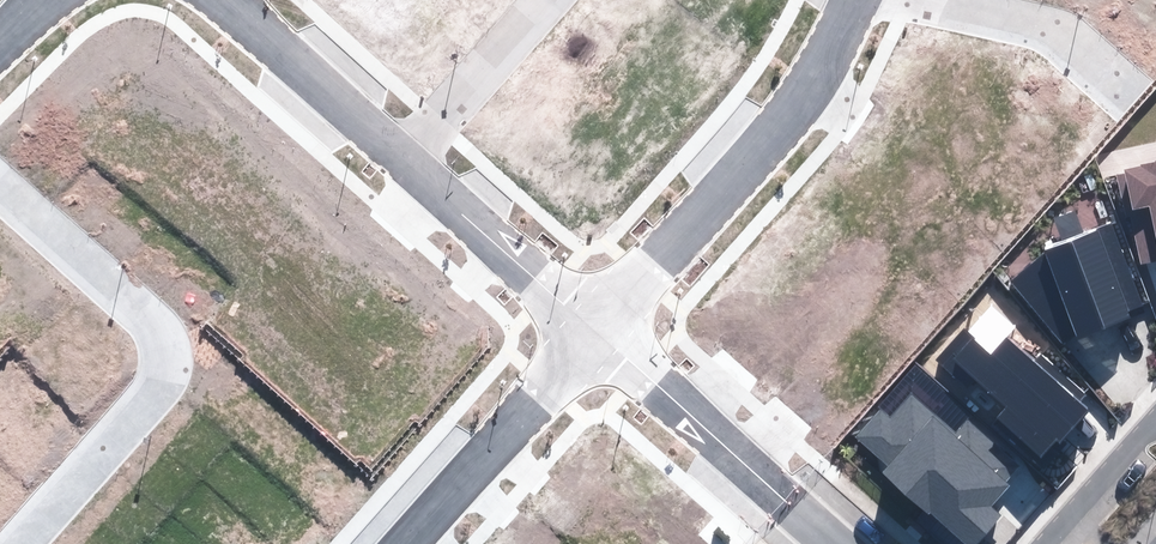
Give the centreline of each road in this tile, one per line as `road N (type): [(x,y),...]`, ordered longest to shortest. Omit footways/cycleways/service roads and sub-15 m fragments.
road 1 (residential): [(8,543),(162,375),(160,332),(0,183)]
road 2 (residential): [(855,0),(830,55),(768,143),(597,332)]
road 3 (residential): [(597,332),(400,543)]
road 4 (residential): [(597,332),(395,153)]
road 5 (residential): [(781,501),(597,332)]
road 6 (residential): [(935,0),(1053,28),(1135,102)]
road 7 (residential): [(395,153),(222,0)]
road 8 (residential): [(395,153),(535,0)]
road 9 (residential): [(1033,543),(1155,413)]

